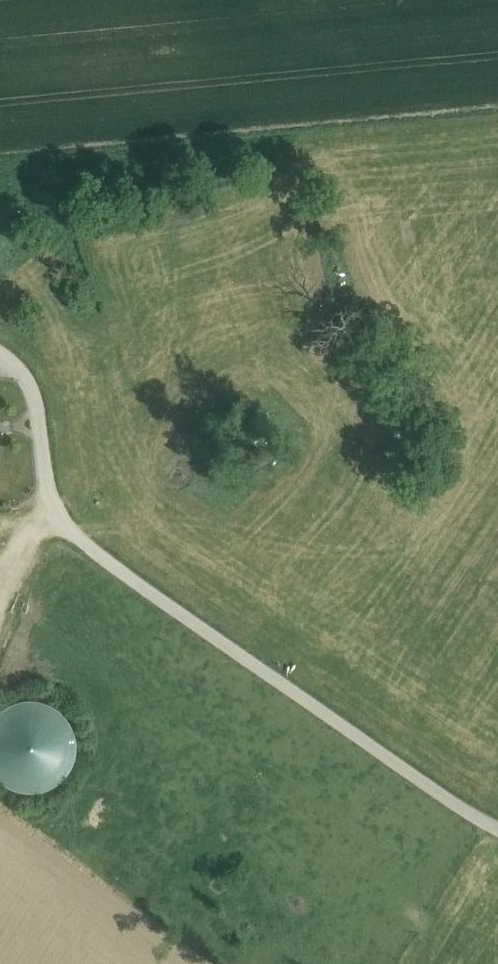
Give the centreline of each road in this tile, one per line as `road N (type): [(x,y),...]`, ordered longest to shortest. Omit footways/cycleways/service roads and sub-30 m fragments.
road 1 (unclassified): [(497,827),(60,519),(32,395),(0,353)]

